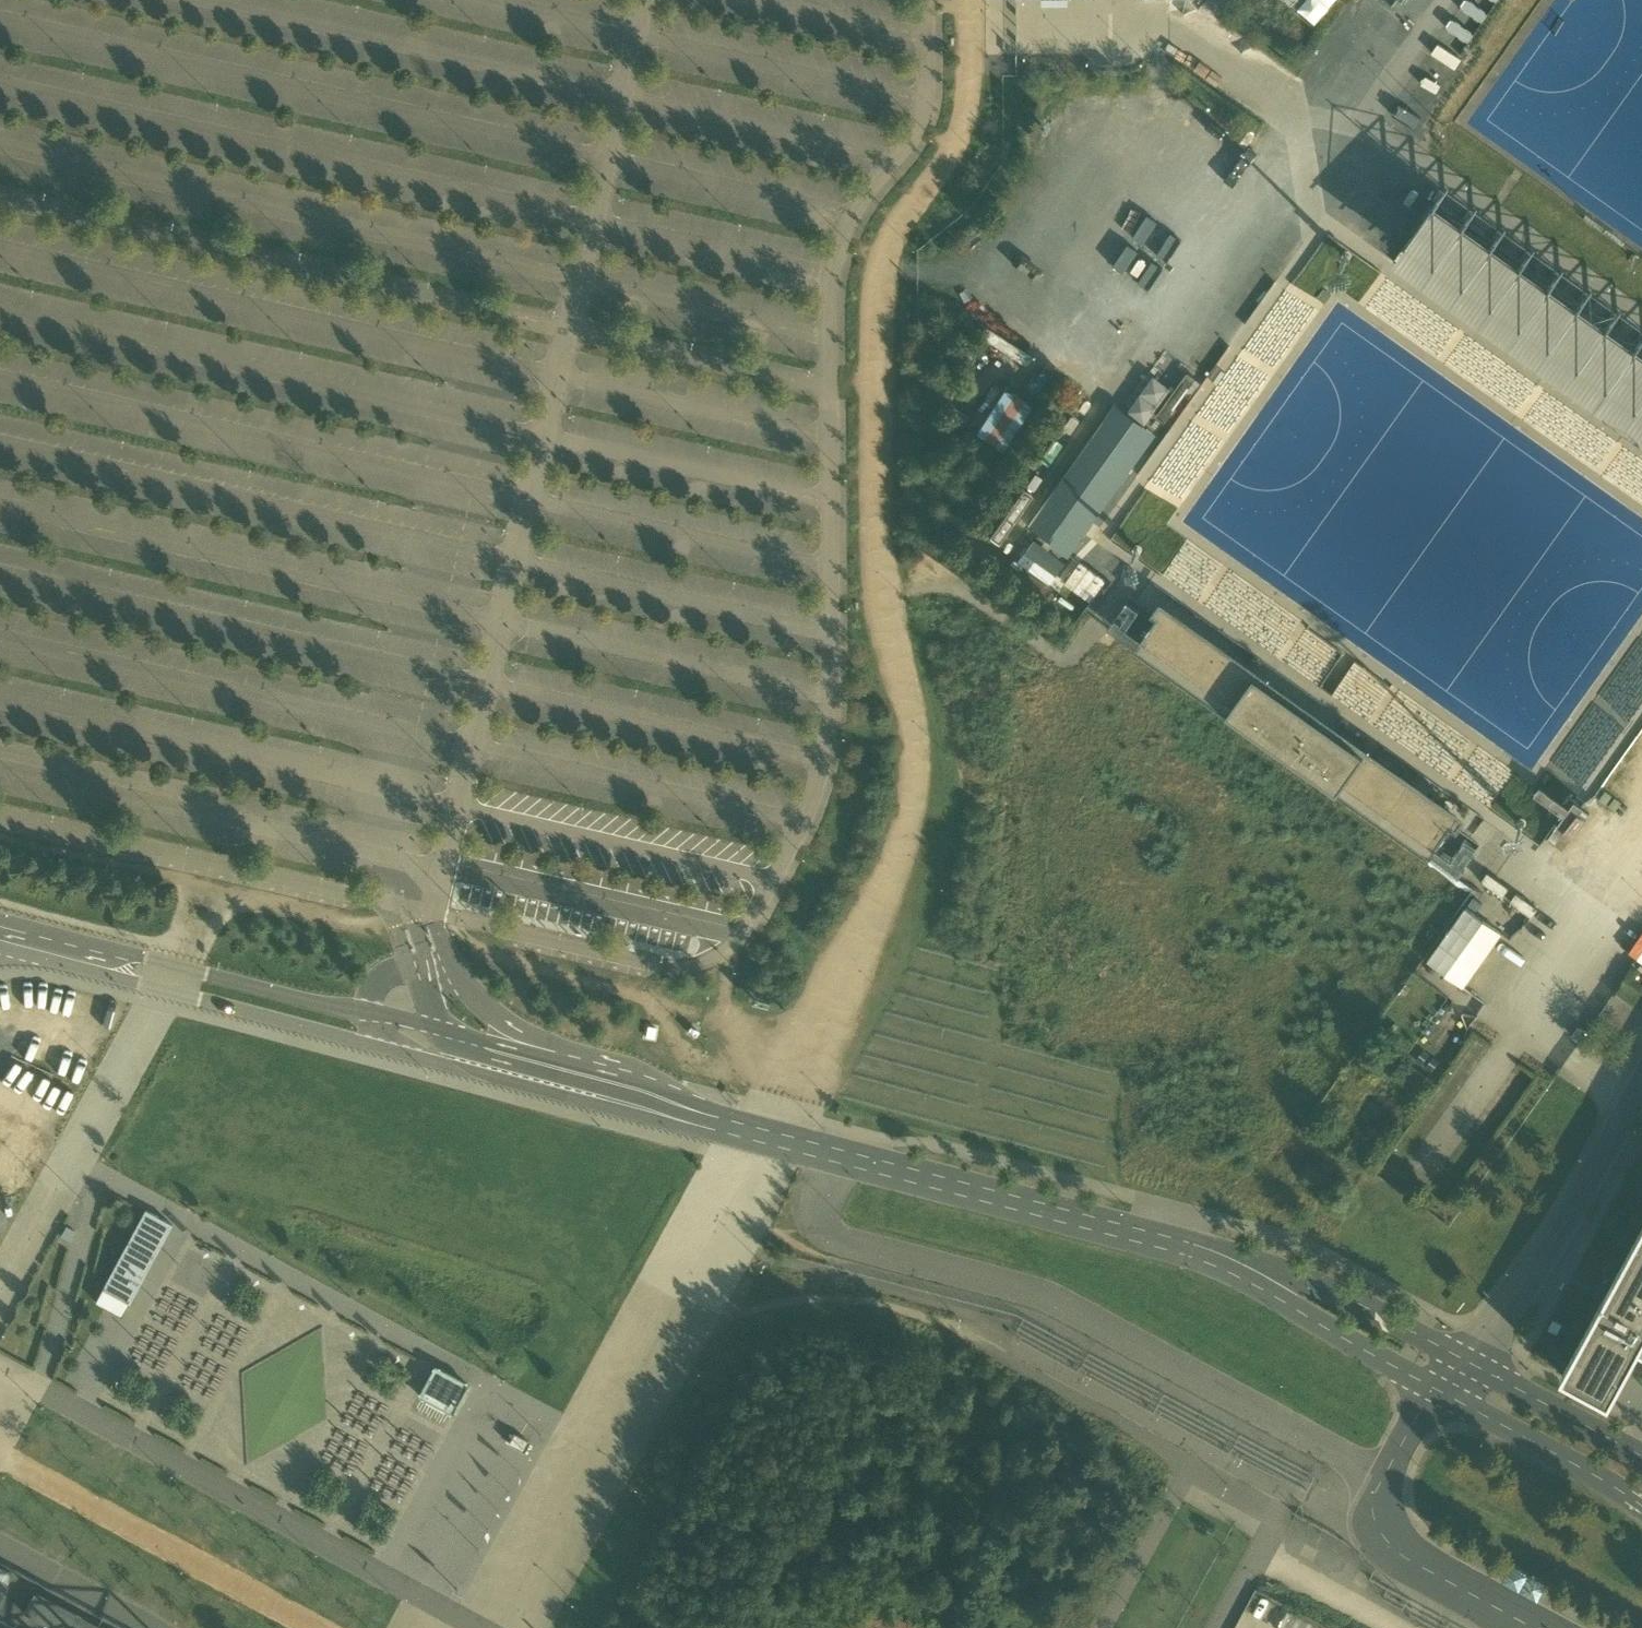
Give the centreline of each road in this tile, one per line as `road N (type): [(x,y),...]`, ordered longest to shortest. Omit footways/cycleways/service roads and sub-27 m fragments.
road 1 (track): [(971,0),(968,108),(919,183),(882,272),(880,601),(910,732),(913,811),(889,894),(810,1050),(501,1627)]
road 2 (unclassified): [(836,1158),(821,1205),(835,1233),(1051,1295),(1387,1481)]
road 3 (track): [(488,1627),(0,1365)]
road 4 (unclassified): [(1210,1252),(836,1158)]
road 5 (unclassified): [(372,1023),(0,928)]
road 6 (track): [(0,1296),(175,969)]
road 7 (unclassified): [(836,1158),(485,1066)]
road 8 (unclassified): [(1469,1360),(1641,1080)]
road 9 (unclassified): [(1469,1360),(1282,1272),(1210,1252)]
road 10 (unclassified): [(1210,1252),(1443,1391)]
road 11 (unclassified): [(1387,1481),(1378,1519),(1409,1563),(1536,1627)]
road 12 (unclassified): [(1443,1391),(1641,1512)]
road 13 (unclassified): [(485,1066),(443,1031),(422,971),(384,970),(371,982),(372,1023)]
road 14 (unclassified): [(1641,1457),(1469,1360)]
road 15 (track): [(151,1627),(0,1545)]
road 16 (unclassified): [(372,1023),(485,1066)]

